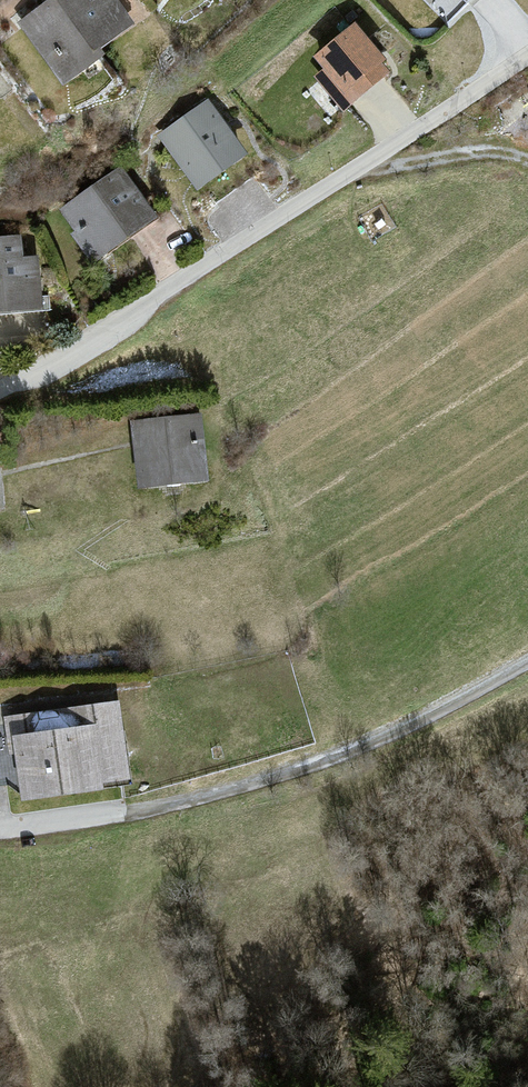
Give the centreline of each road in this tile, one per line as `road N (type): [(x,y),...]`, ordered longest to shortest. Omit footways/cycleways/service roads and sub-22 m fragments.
road 1 (residential): [(0,391),(78,354),(527,51)]
road 2 (track): [(527,671),(473,704),(305,770),(140,815)]
road 3 (residential): [(140,815),(0,832)]

